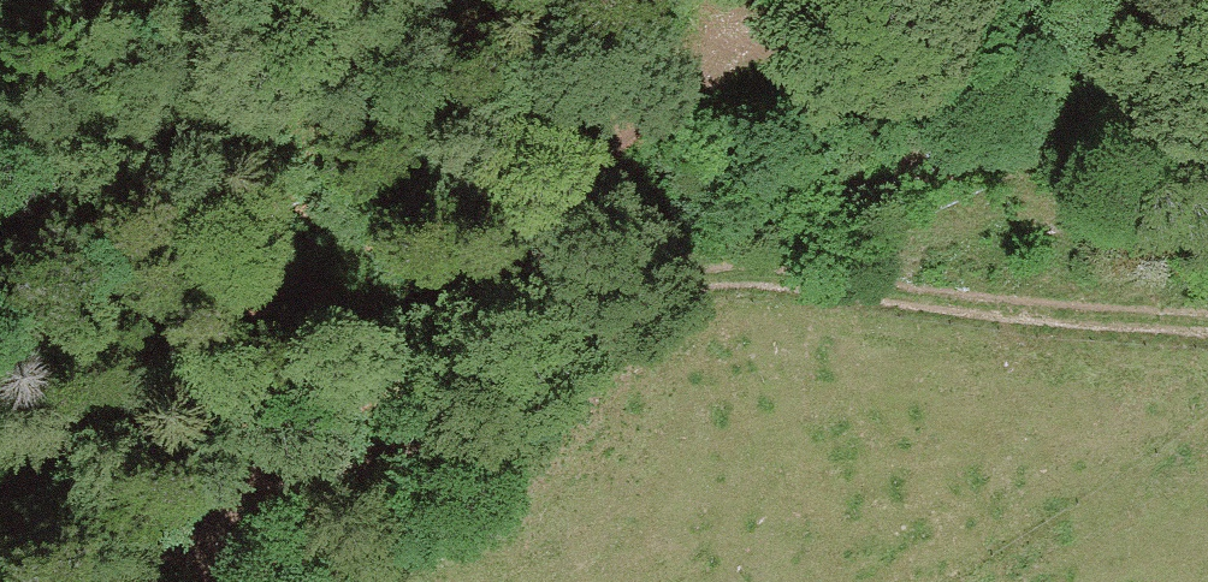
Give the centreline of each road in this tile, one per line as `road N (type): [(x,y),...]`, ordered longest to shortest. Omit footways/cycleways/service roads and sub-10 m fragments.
road 1 (track): [(241,523),(630,317),(708,284),(765,276),(1024,313),(1207,319)]
road 2 (track): [(241,523),(721,77),(824,0)]
road 3 (track): [(122,581),(241,523)]

